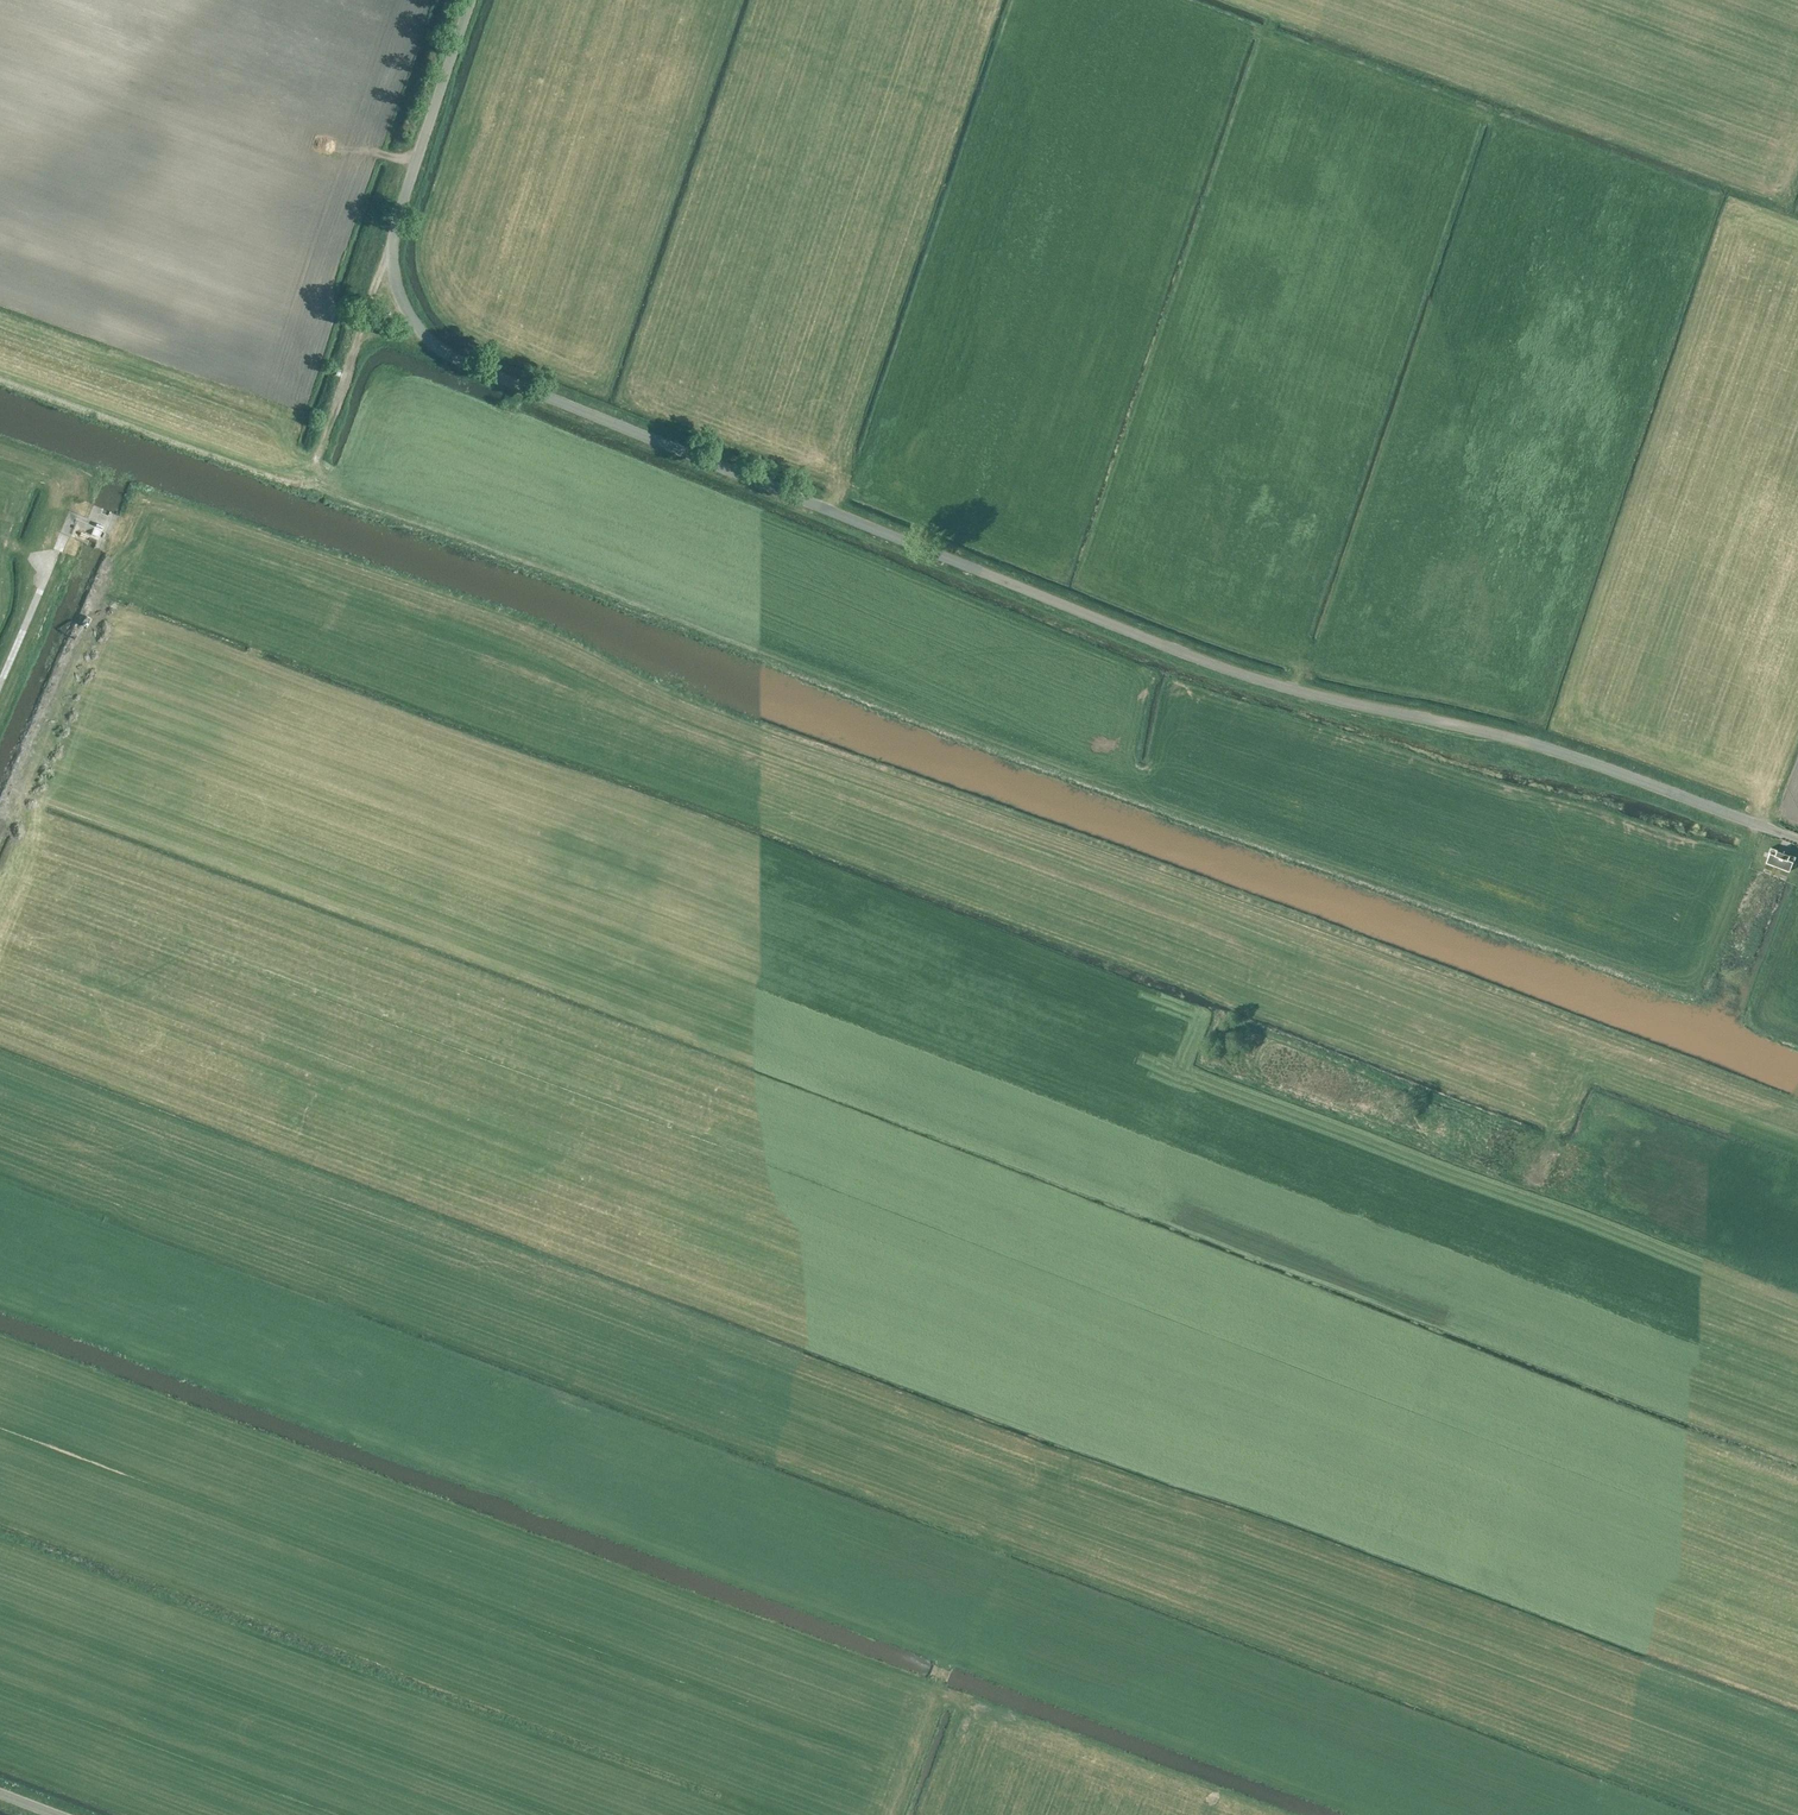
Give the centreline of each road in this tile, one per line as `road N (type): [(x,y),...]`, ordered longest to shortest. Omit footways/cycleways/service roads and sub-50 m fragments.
road 1 (unclassified): [(1797,840),(1517,740),(1246,677),(441,353),(397,293),(392,251),(471,0)]
road 2 (unclassified): [(0,687),(61,546)]

